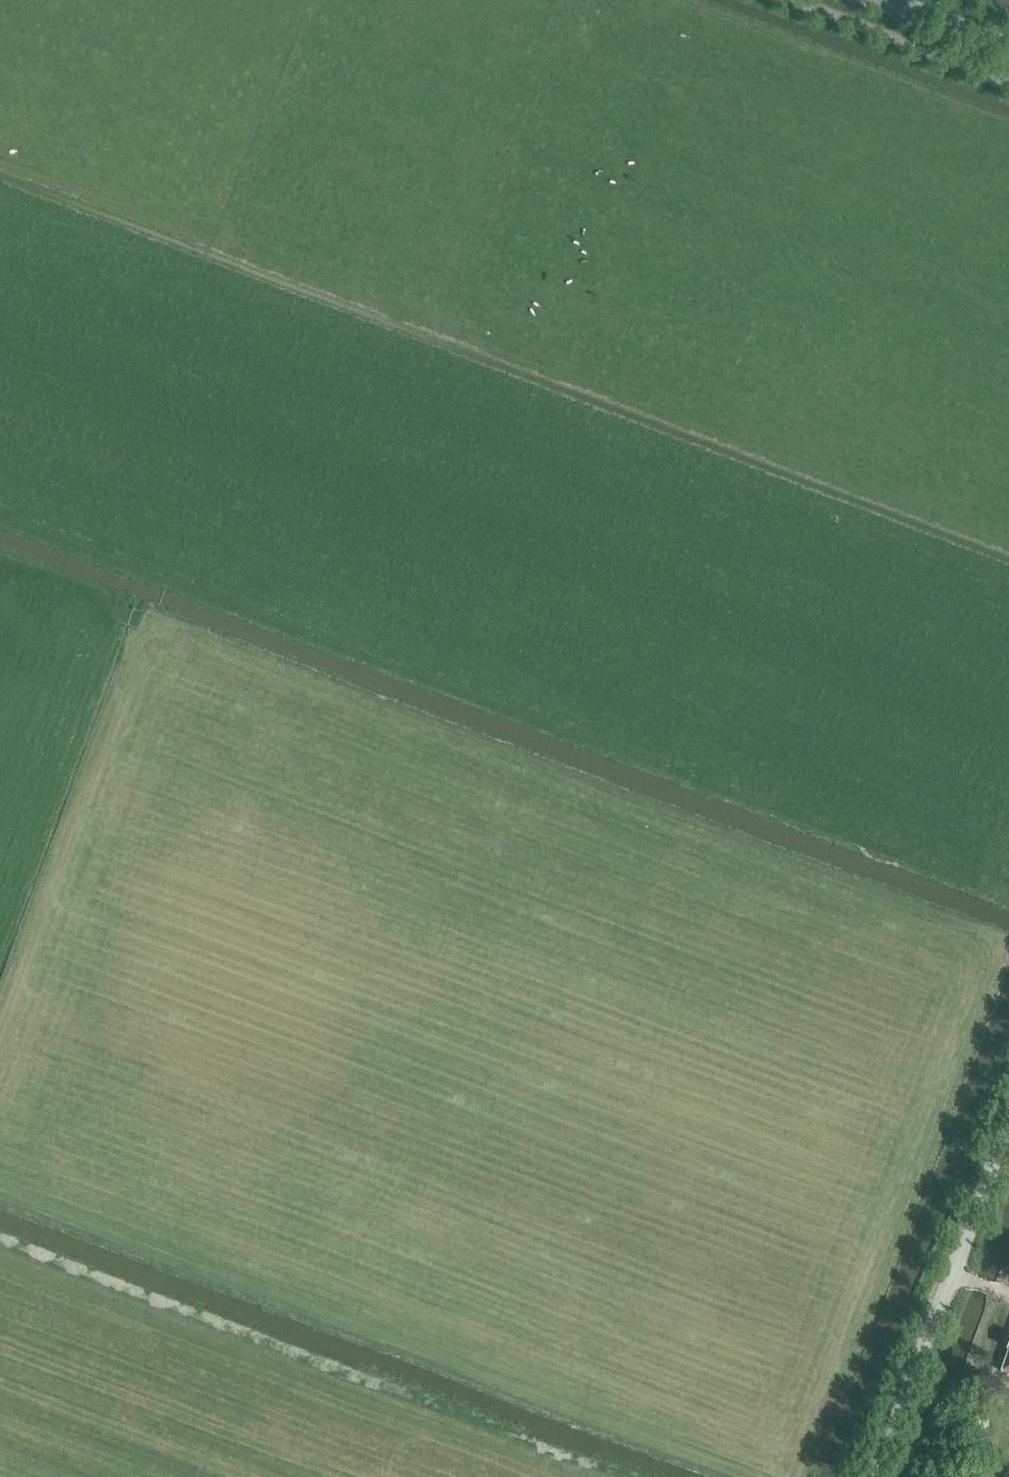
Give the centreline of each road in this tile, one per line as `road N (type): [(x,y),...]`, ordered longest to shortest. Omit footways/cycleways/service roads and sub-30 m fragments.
road 1 (unclassified): [(873,1476),(1008,1121)]
road 2 (tertiary): [(1008,48),(883,0)]

